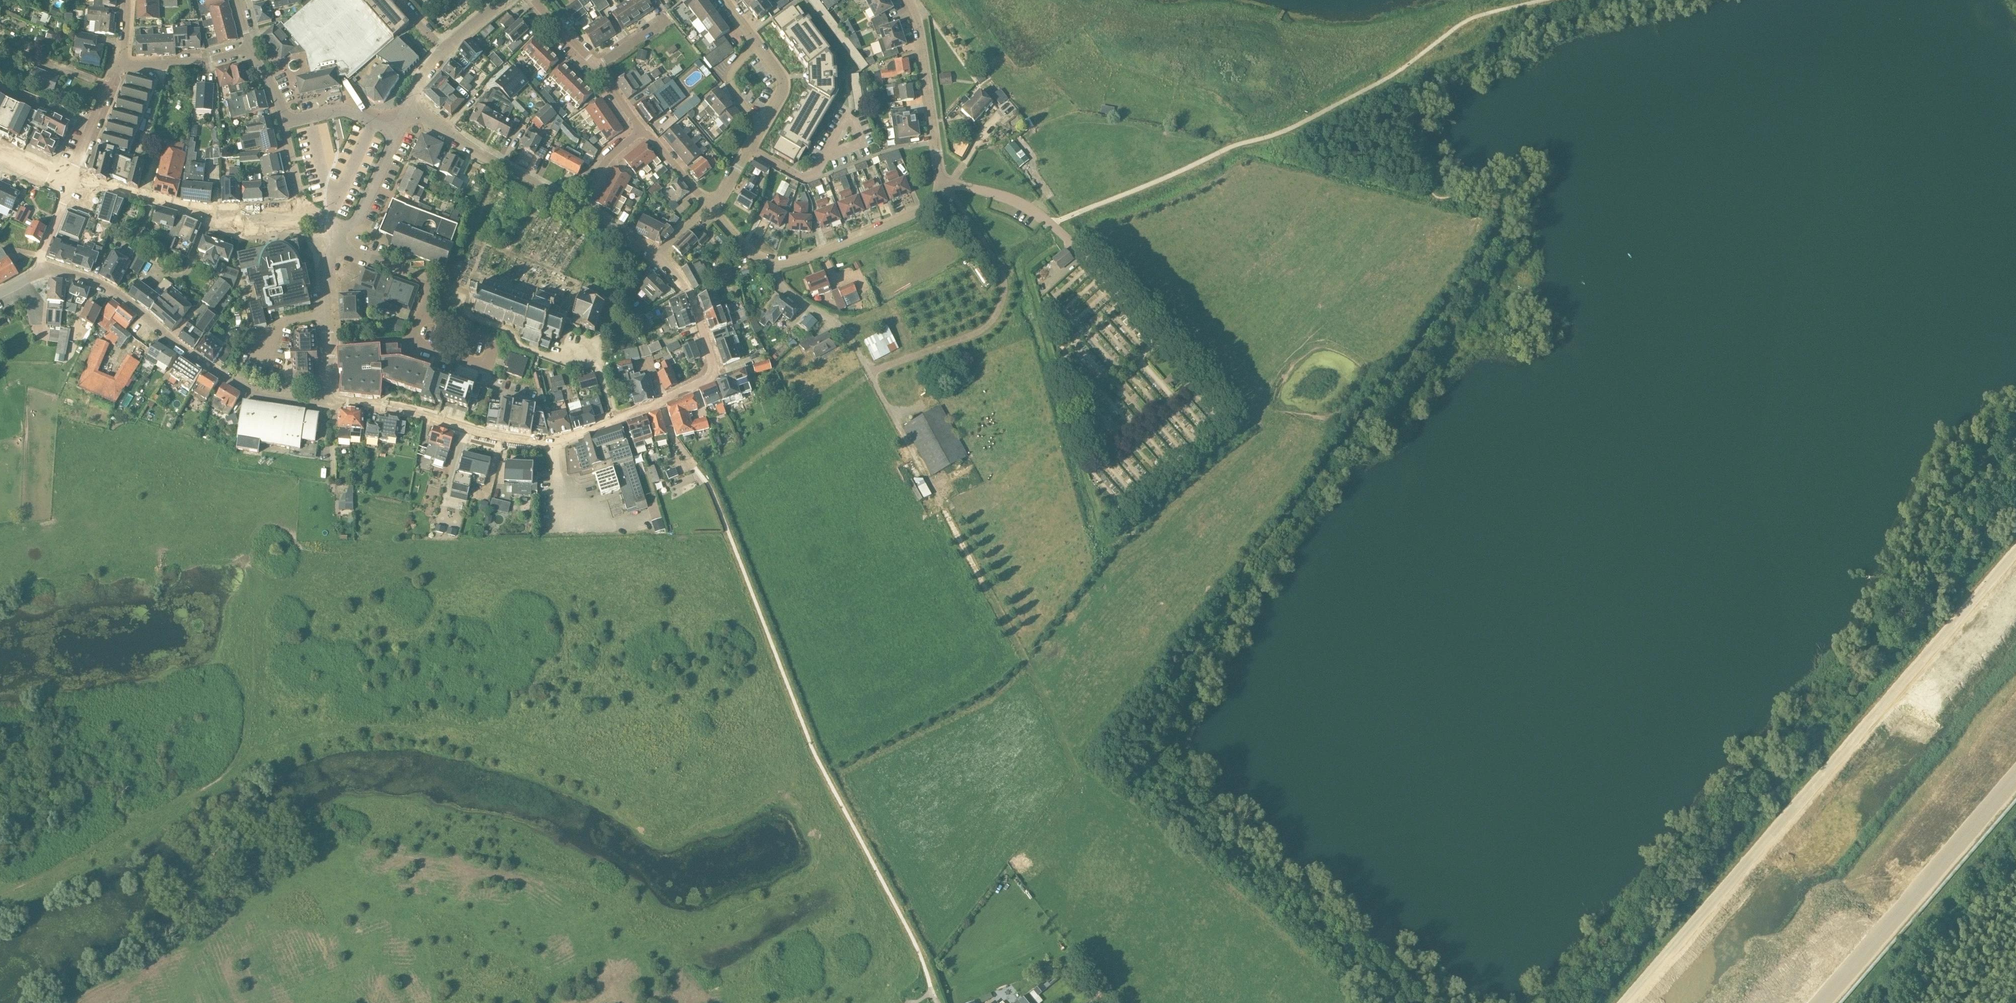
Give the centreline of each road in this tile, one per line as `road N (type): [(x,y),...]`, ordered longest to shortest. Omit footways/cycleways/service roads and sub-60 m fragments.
road 1 (residential): [(331,401),(408,410),(536,442),(653,406),(713,371),(692,298),(655,257)]
road 2 (unclassified): [(777,263),(780,282),(844,329),(869,372),(979,331),(996,315),(1004,281),(942,179)]
road 3 (residential): [(43,270),(114,291),(247,388),(331,401)]
road 4 (track): [(869,372),(1023,656)]
road 5 (residential): [(304,215),(242,230),(181,205),(70,181)]
road 6 (residential): [(580,207),(458,140),(413,100)]
road 7 (residential): [(942,179),(920,211),(777,263)]
road 8 (residential): [(942,179),(910,0)]
road 9 (residential): [(331,401),(327,271),(344,228)]
road 10 (residential): [(1074,245),(1008,197),(942,179)]
road 11 (residential): [(119,66),(250,49)]
road 12 (residential): [(70,181),(119,66)]
road 13 (residential): [(397,134),(345,109),(282,122)]

